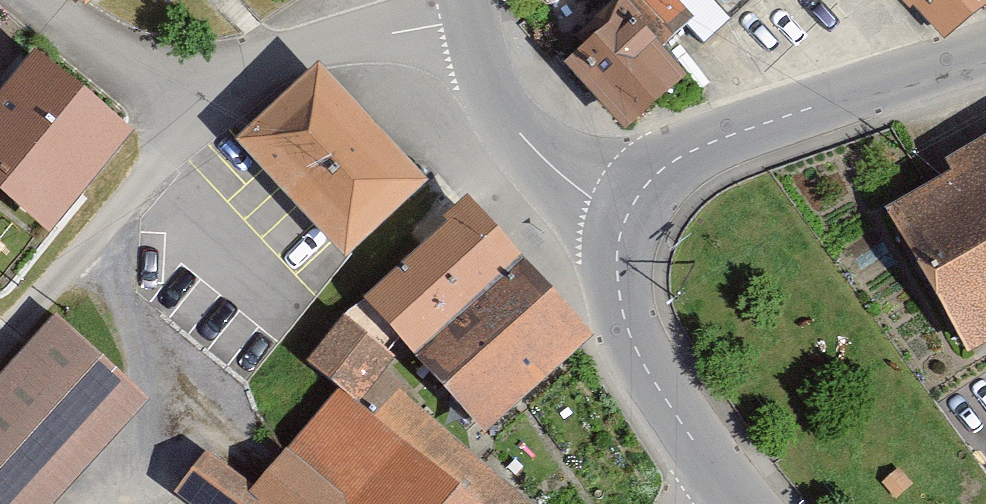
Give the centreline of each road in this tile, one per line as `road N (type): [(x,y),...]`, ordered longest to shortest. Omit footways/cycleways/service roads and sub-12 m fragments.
road 1 (tertiary): [(550,215),(985,58)]
road 2 (tertiary): [(730,503),(550,215)]
road 3 (tertiary): [(550,215),(473,64),(458,0)]

